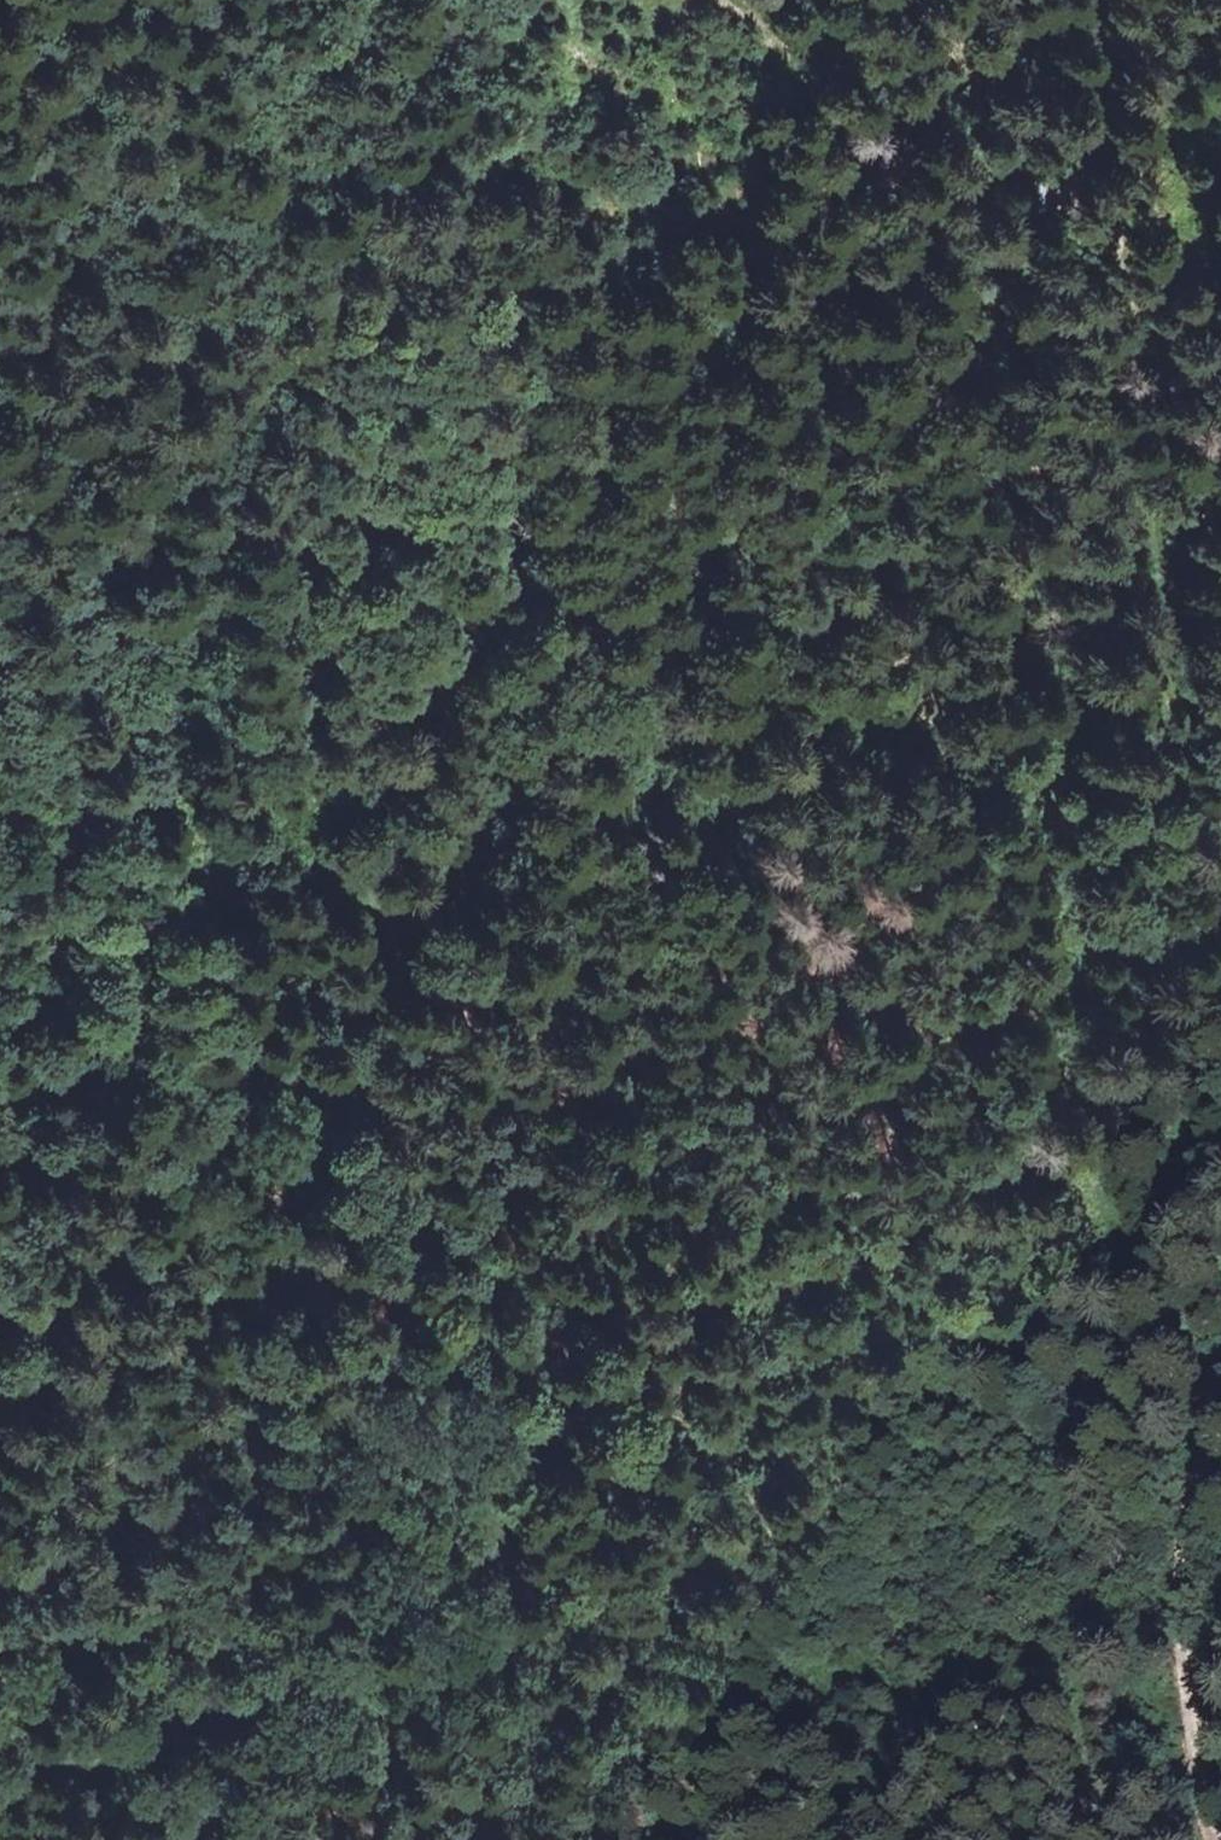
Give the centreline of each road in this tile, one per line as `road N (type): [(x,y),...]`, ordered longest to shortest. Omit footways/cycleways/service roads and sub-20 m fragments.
road 1 (track): [(1107,1839),(1070,1742),(531,1182),(146,997)]
road 2 (track): [(1220,1831),(1189,1703),(1181,1624),(1187,1536),(1220,1386)]

